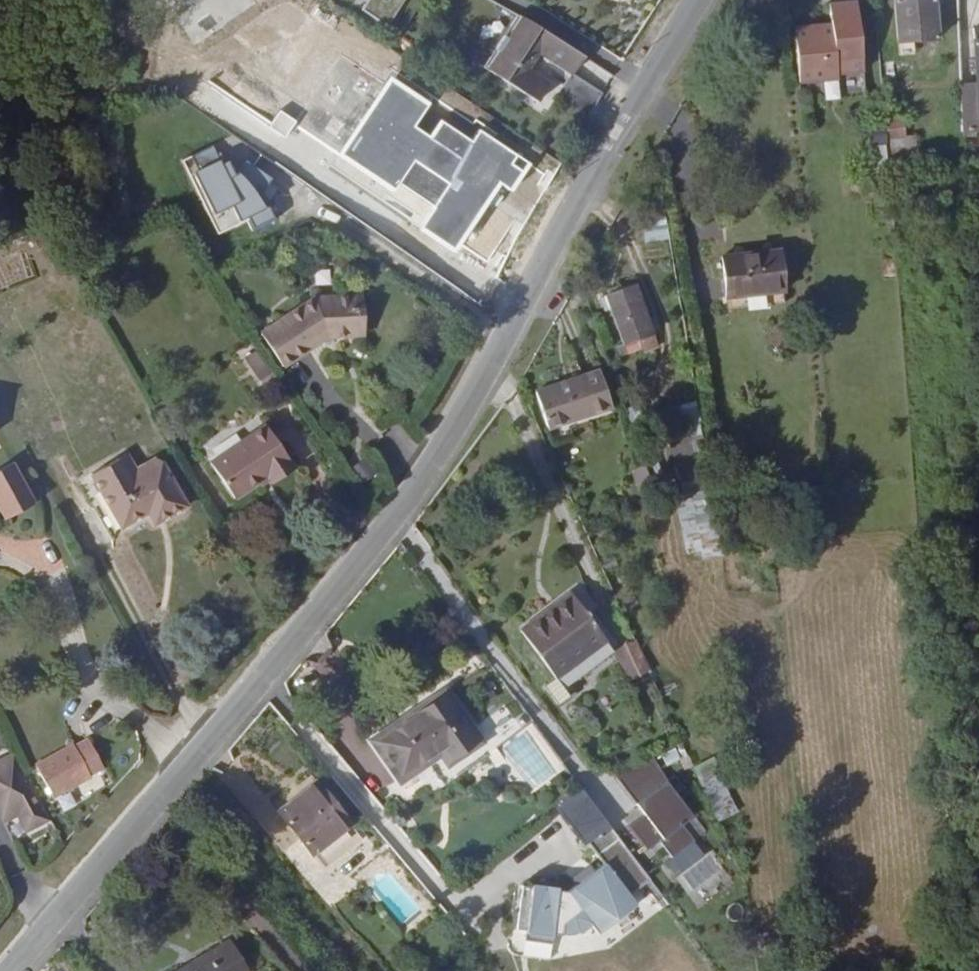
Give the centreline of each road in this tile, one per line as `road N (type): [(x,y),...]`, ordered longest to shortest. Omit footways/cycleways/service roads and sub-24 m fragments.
road 1 (tertiary): [(11,970),(369,546),(462,412),(558,230),(700,0)]

